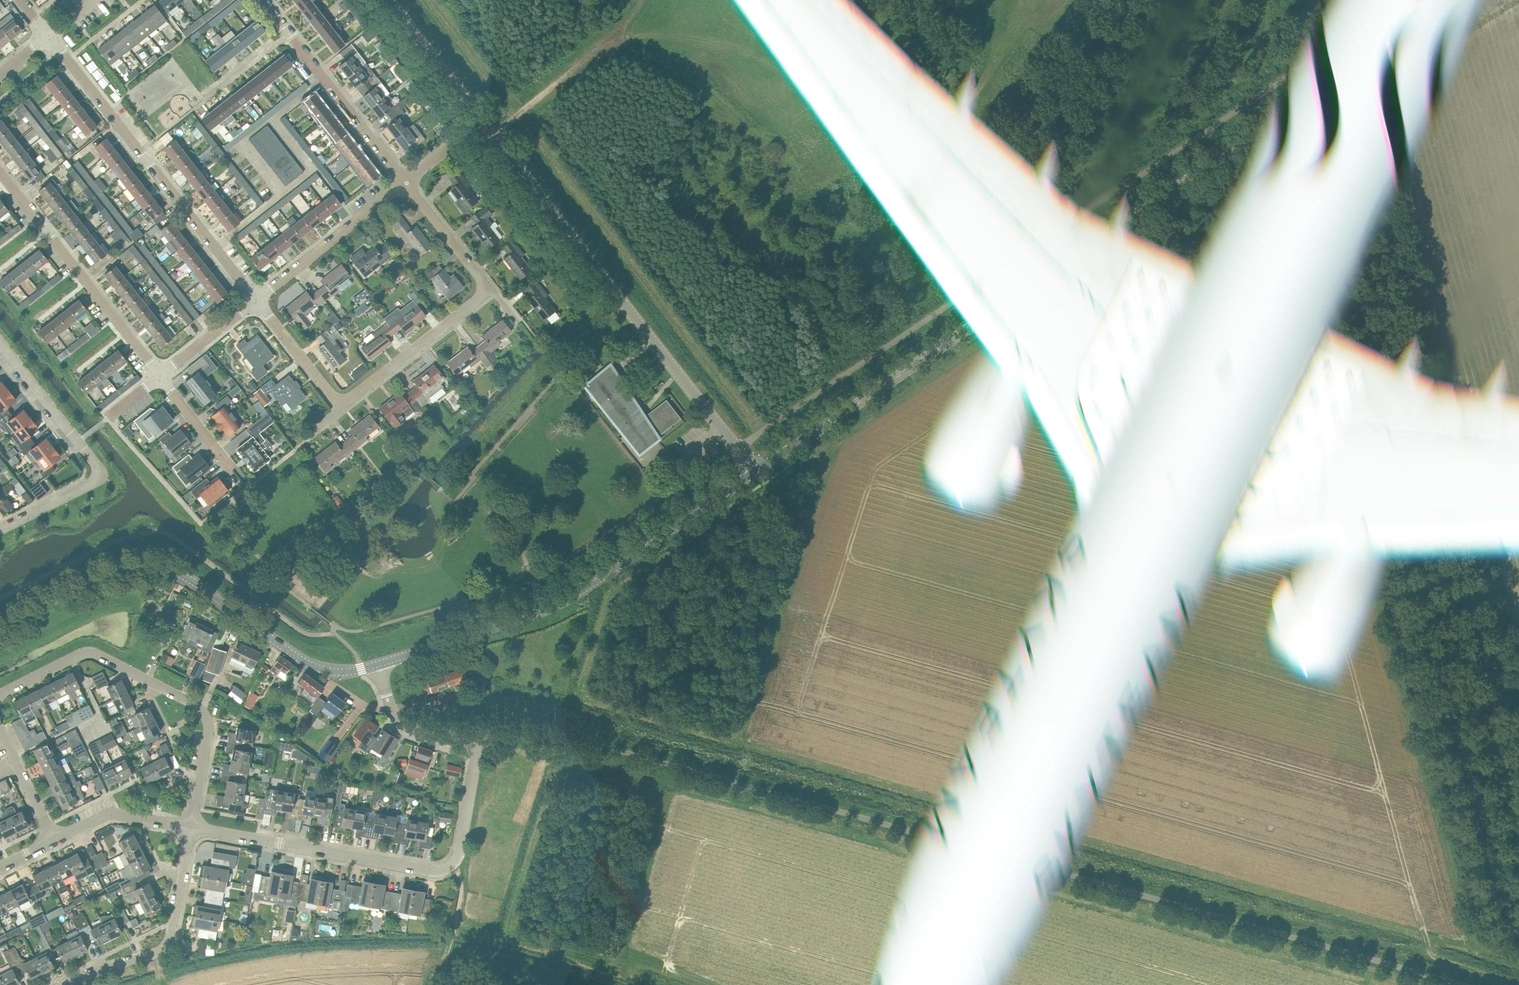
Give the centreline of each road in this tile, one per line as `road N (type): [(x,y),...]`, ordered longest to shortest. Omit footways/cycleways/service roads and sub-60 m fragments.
road 1 (unclassified): [(1459,984),(650,758),(563,739),(479,735)]
road 2 (tertiary): [(755,475),(1452,0)]
road 3 (tertiary): [(755,475),(482,122)]
road 4 (residential): [(256,302),(342,400),(478,298),(480,277),(406,183)]
road 5 (tertiary): [(378,664),(542,612),(755,475)]
road 6 (tertiary): [(0,626),(103,576),(154,567),(193,581),(317,668),(346,673),(378,664)]
road 7 (residential): [(191,827),(215,724),(205,708),(97,653),(0,696)]
road 8 (residential): [(256,302),(50,37)]
road 9 (residential): [(0,345),(99,474),(0,531)]
road 10 (residential): [(191,827),(453,865)]
road 11 (residential): [(160,377),(0,172)]
road 12 (residential): [(406,183),(263,0)]
road 13 (residential): [(65,984),(164,950),(191,827)]
road 14 (track): [(494,137),(599,36),(570,0)]
road 15 (residential): [(256,302),(406,183)]
road 16 (tertiary): [(482,122),(392,0)]
road 17 (unclassified): [(479,735),(400,725),(378,664)]
road 18 (residential): [(57,840),(119,814),(191,827)]
road 19 (residential): [(453,865),(479,735)]
road 20 (residential): [(57,840),(0,726)]
road 21 (unclassified): [(435,984),(461,887),(453,865)]
road 22 (residential): [(160,377),(256,302)]

